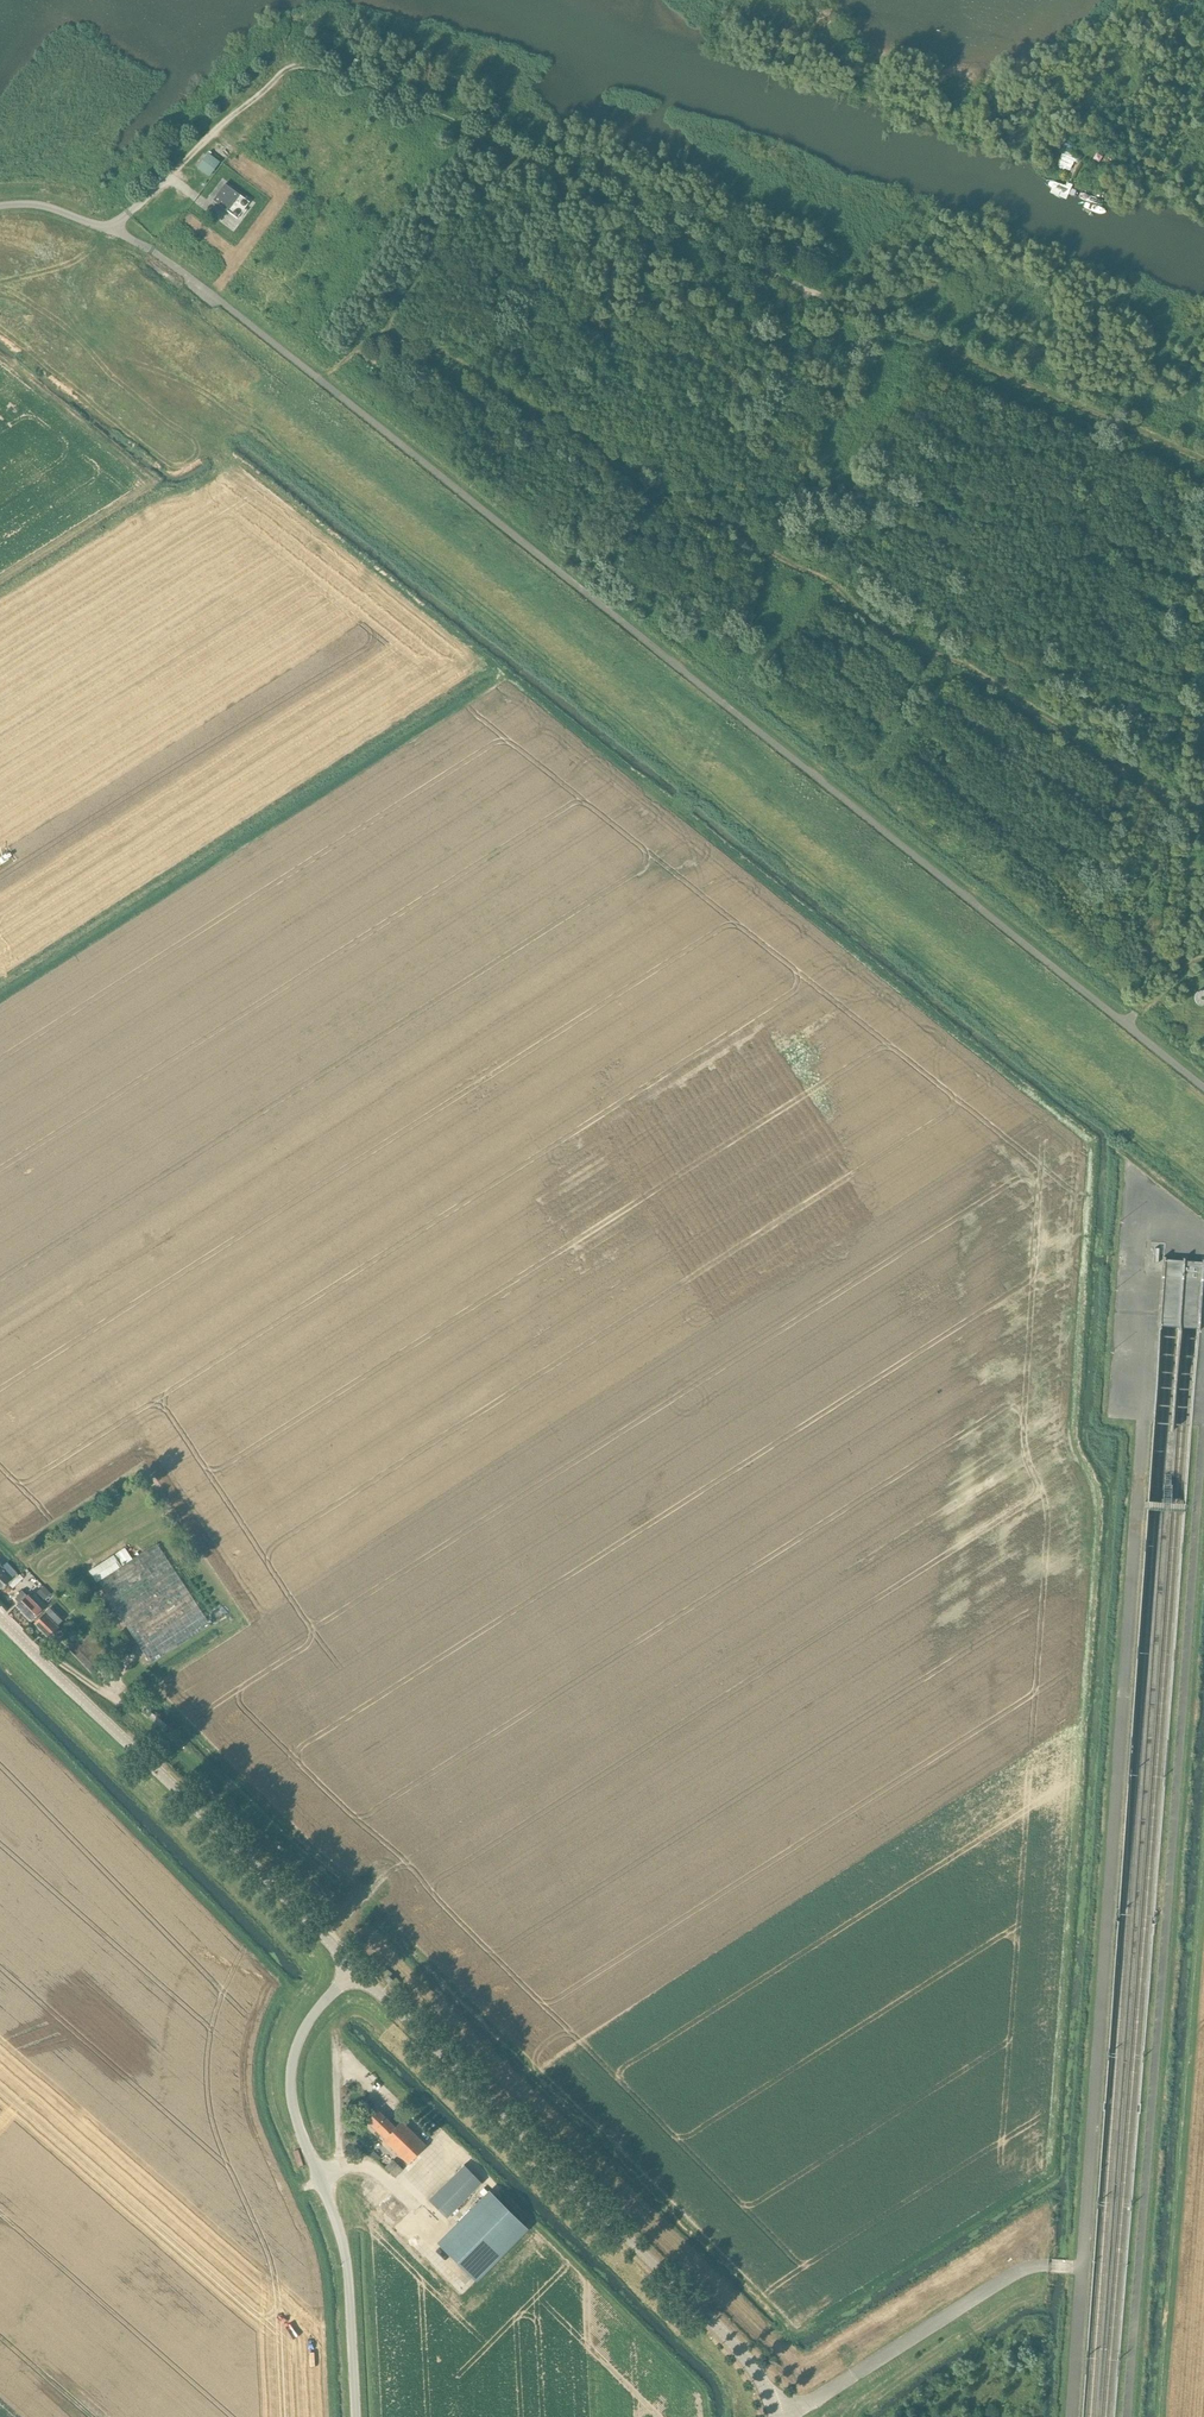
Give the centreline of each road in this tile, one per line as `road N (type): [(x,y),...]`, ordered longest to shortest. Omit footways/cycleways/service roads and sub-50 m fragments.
road 1 (track): [(1203,460),(813,293),(516,152)]
road 2 (tertiary): [(778,2416),(734,2345),(355,1967)]
road 3 (tertiary): [(355,1967),(0,1617)]
road 4 (track): [(516,152),(337,72),(293,63),(111,231)]
road 5 (unclassified): [(356,2416),(345,2255),(290,2086),(305,2028),(355,1967)]
road 6 (track): [(111,231),(95,253),(78,316),(17,374)]

